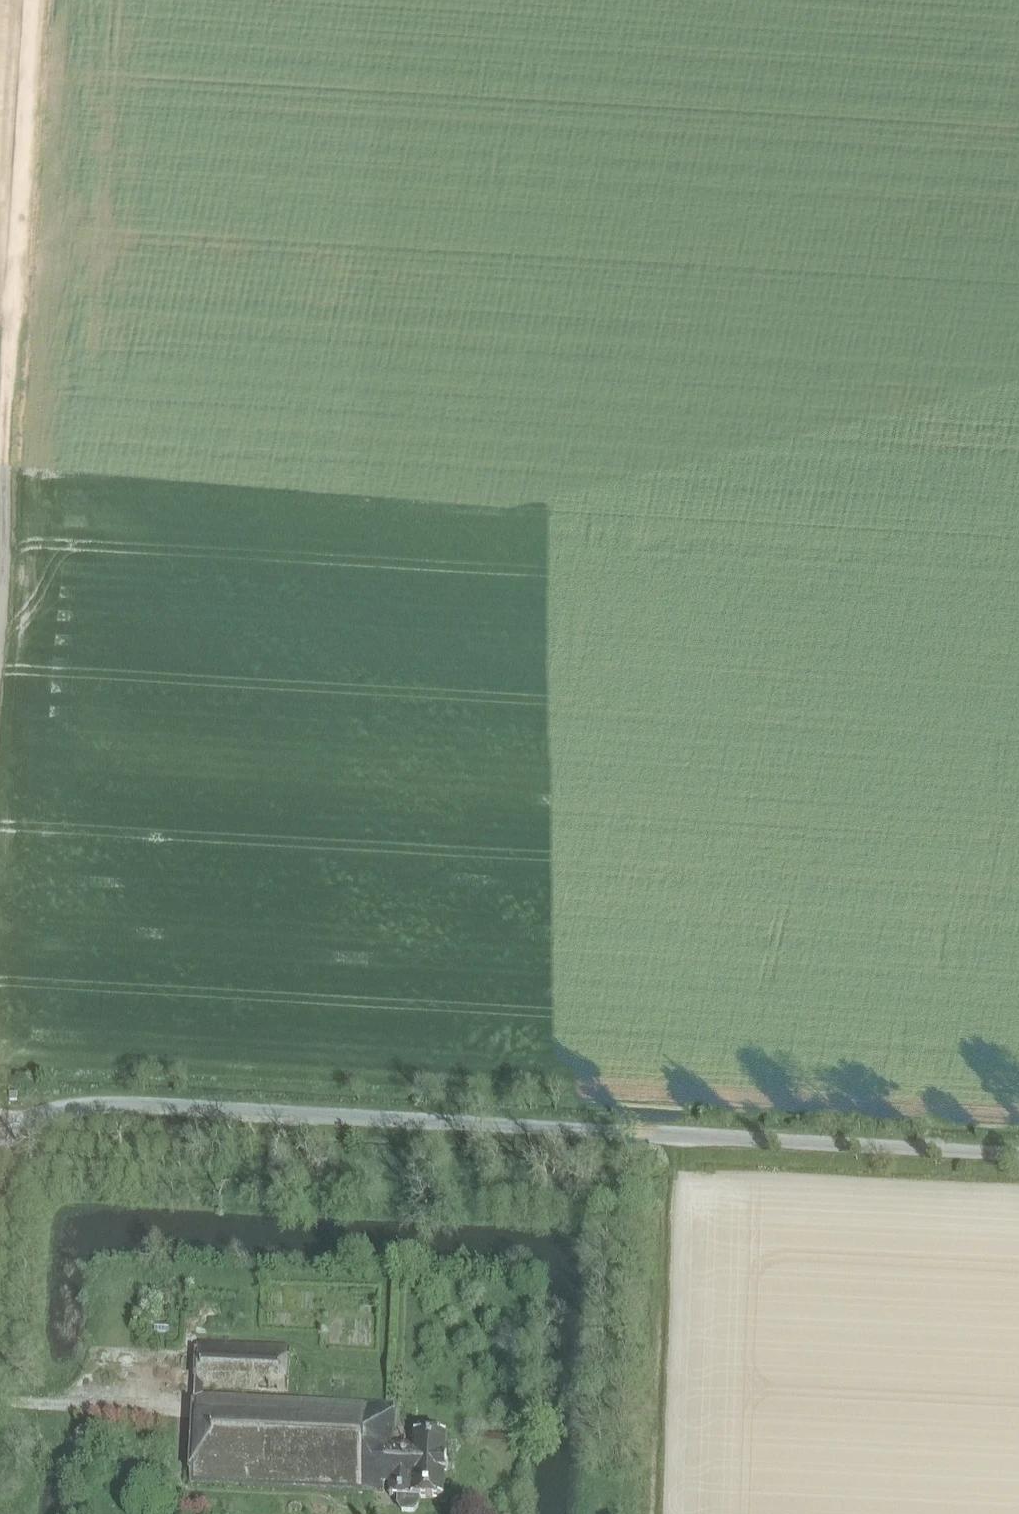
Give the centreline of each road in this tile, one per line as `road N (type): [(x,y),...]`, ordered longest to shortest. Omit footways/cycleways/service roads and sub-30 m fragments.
road 1 (unclassified): [(0,1139),(47,1111),(119,1103),(1018,1156)]

